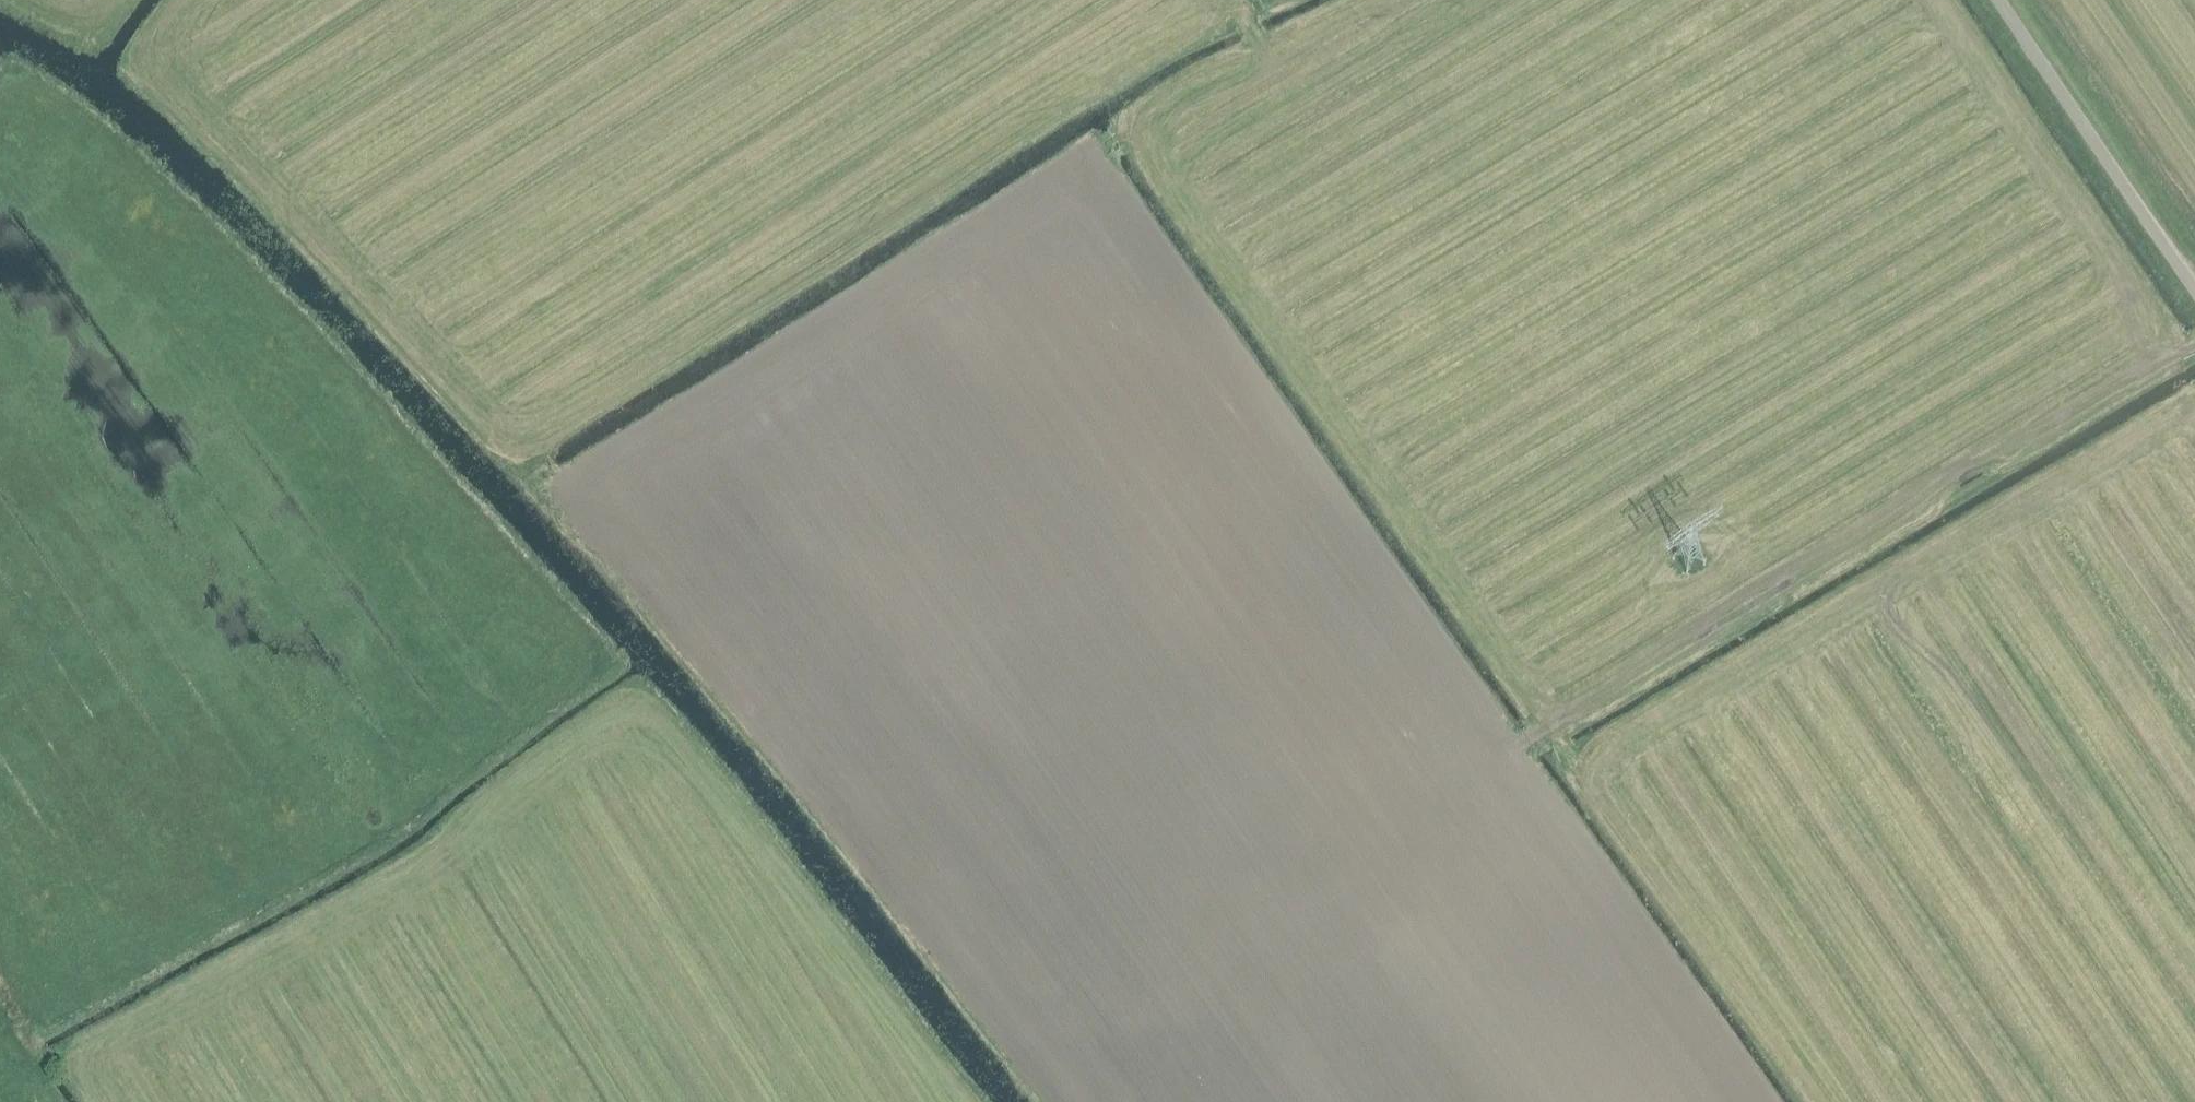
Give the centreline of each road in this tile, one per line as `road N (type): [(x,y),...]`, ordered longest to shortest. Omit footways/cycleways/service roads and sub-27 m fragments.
road 1 (unclassified): [(2194,294),(1993,0)]

